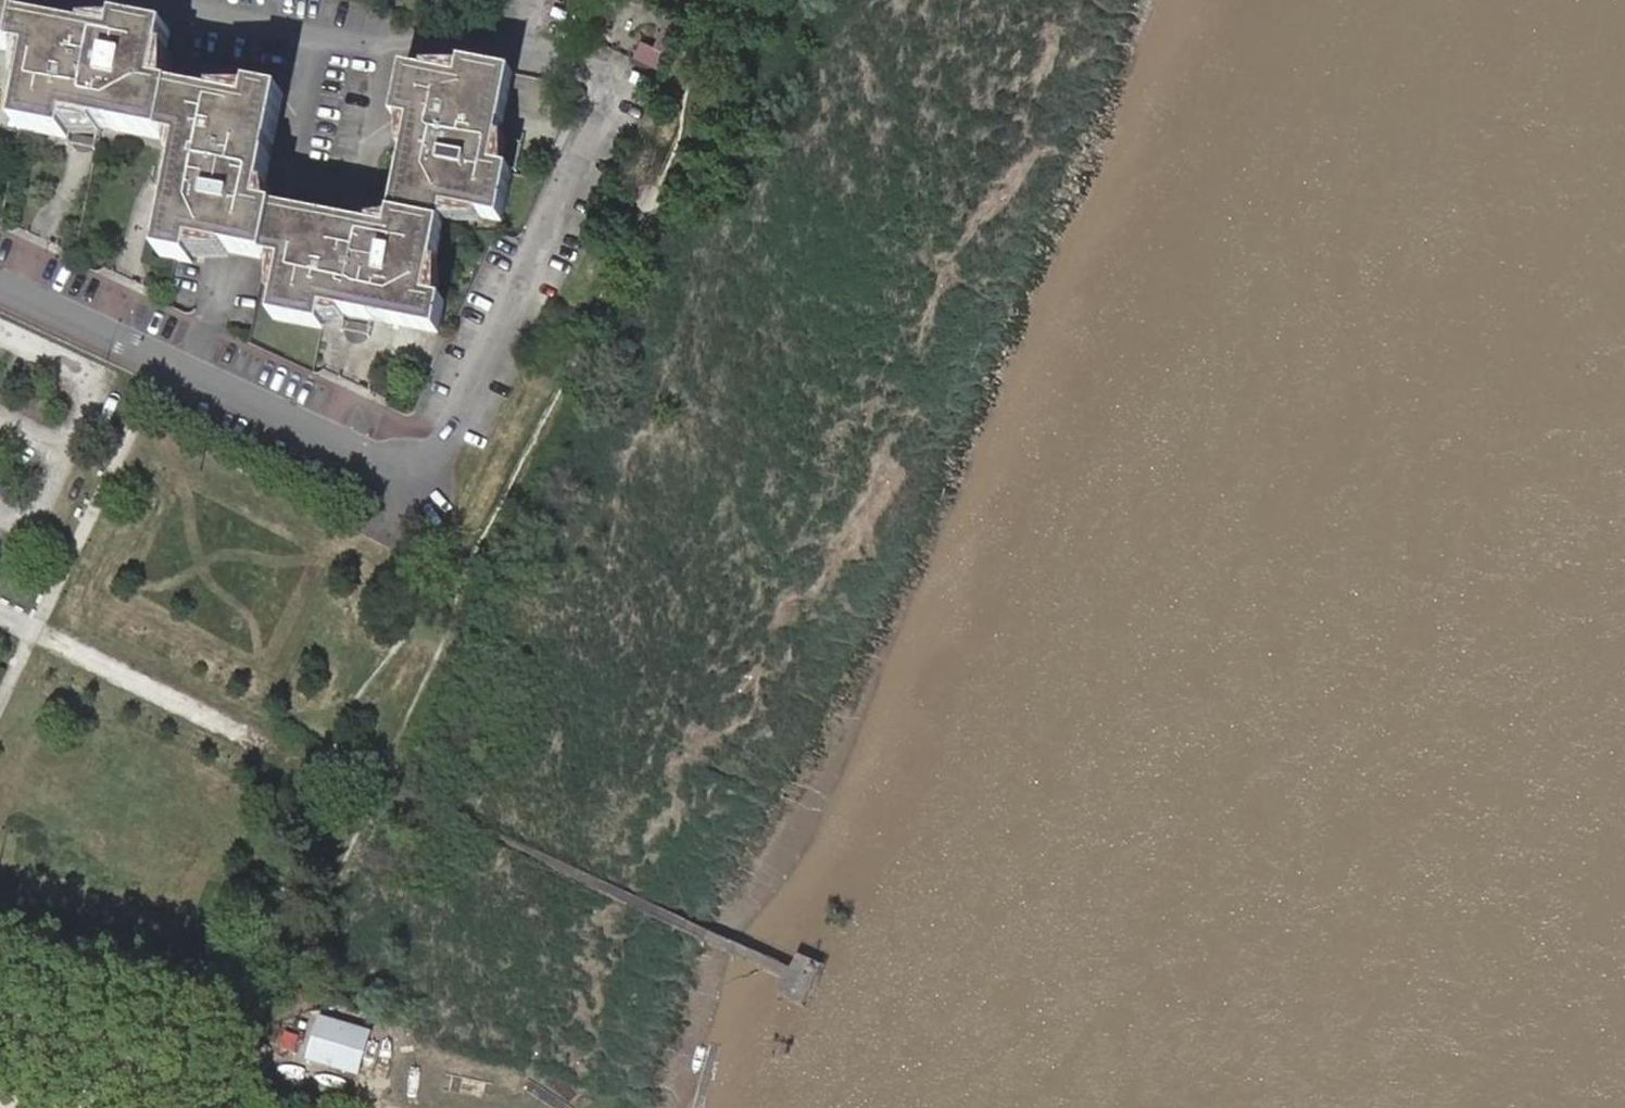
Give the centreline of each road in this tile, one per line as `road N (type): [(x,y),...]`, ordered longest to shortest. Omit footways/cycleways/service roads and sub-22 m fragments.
road 1 (residential): [(611,74),(606,116),(430,486),(0,285)]

